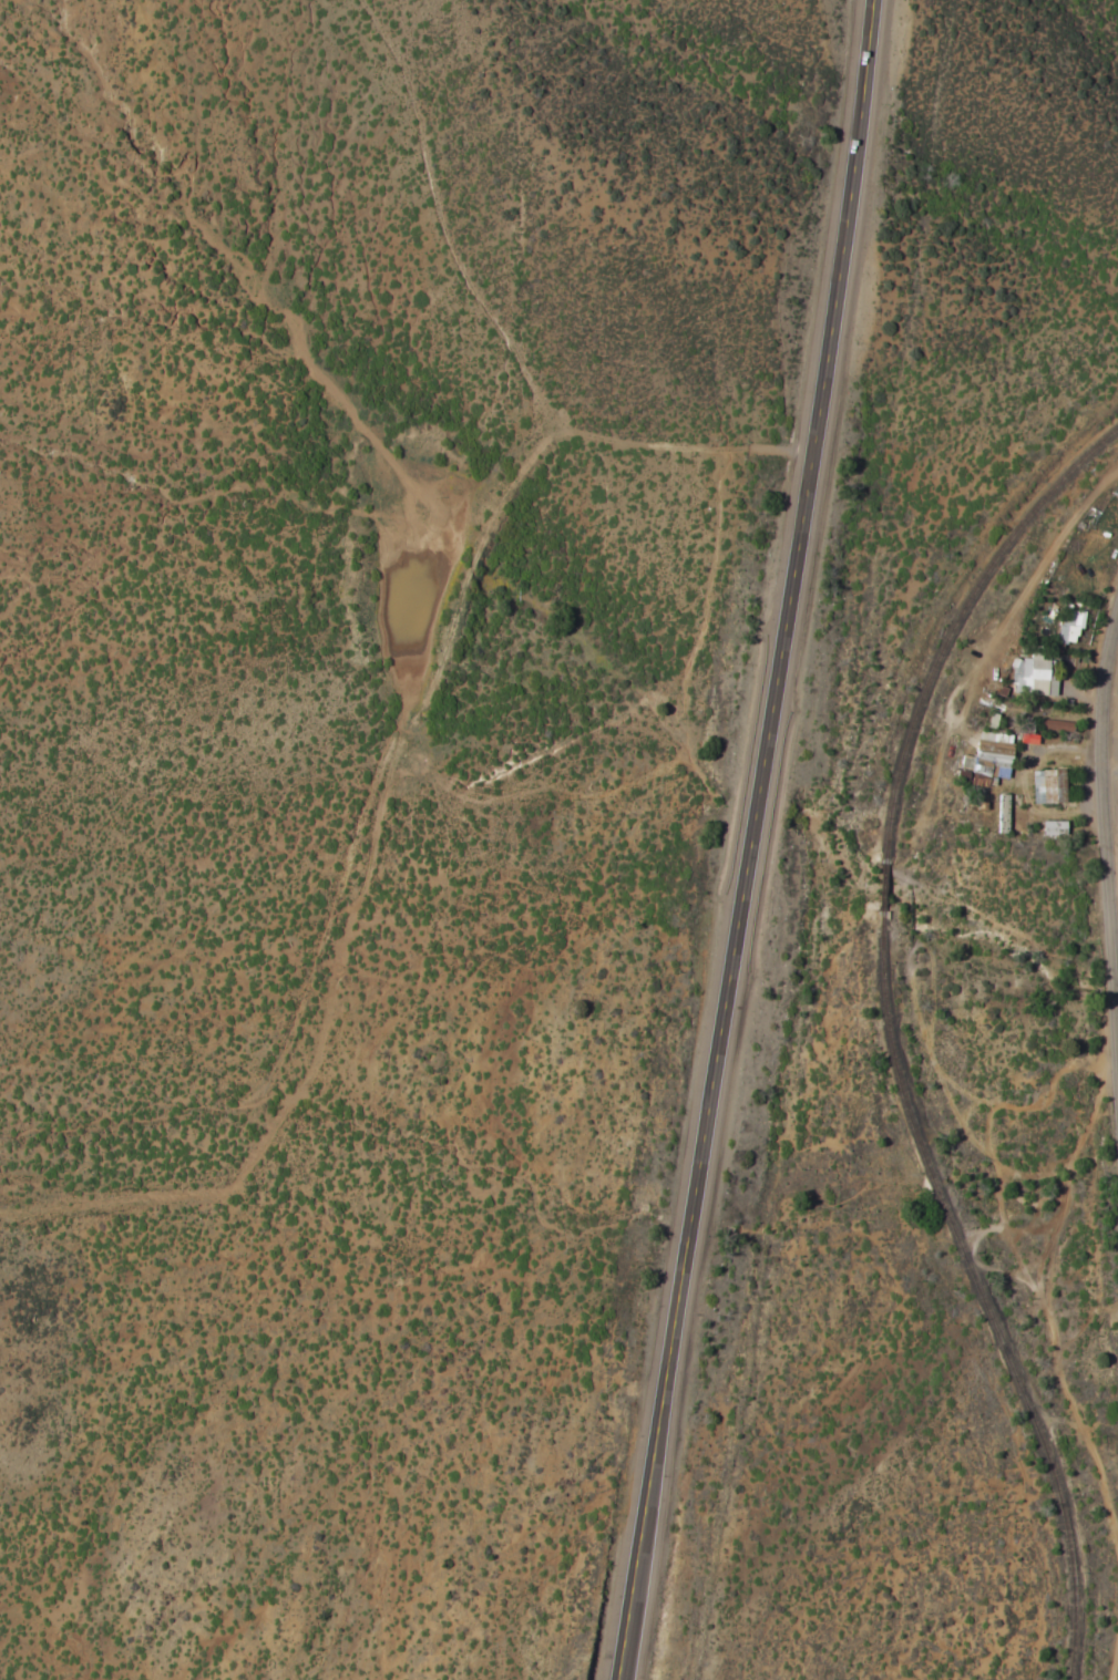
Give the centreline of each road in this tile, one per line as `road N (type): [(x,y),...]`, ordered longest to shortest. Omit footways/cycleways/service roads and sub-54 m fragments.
road 1 (trunk): [(618,1679),(808,491),(872,0)]
road 2 (residential): [(1117,939),(1108,764),(1117,634)]

